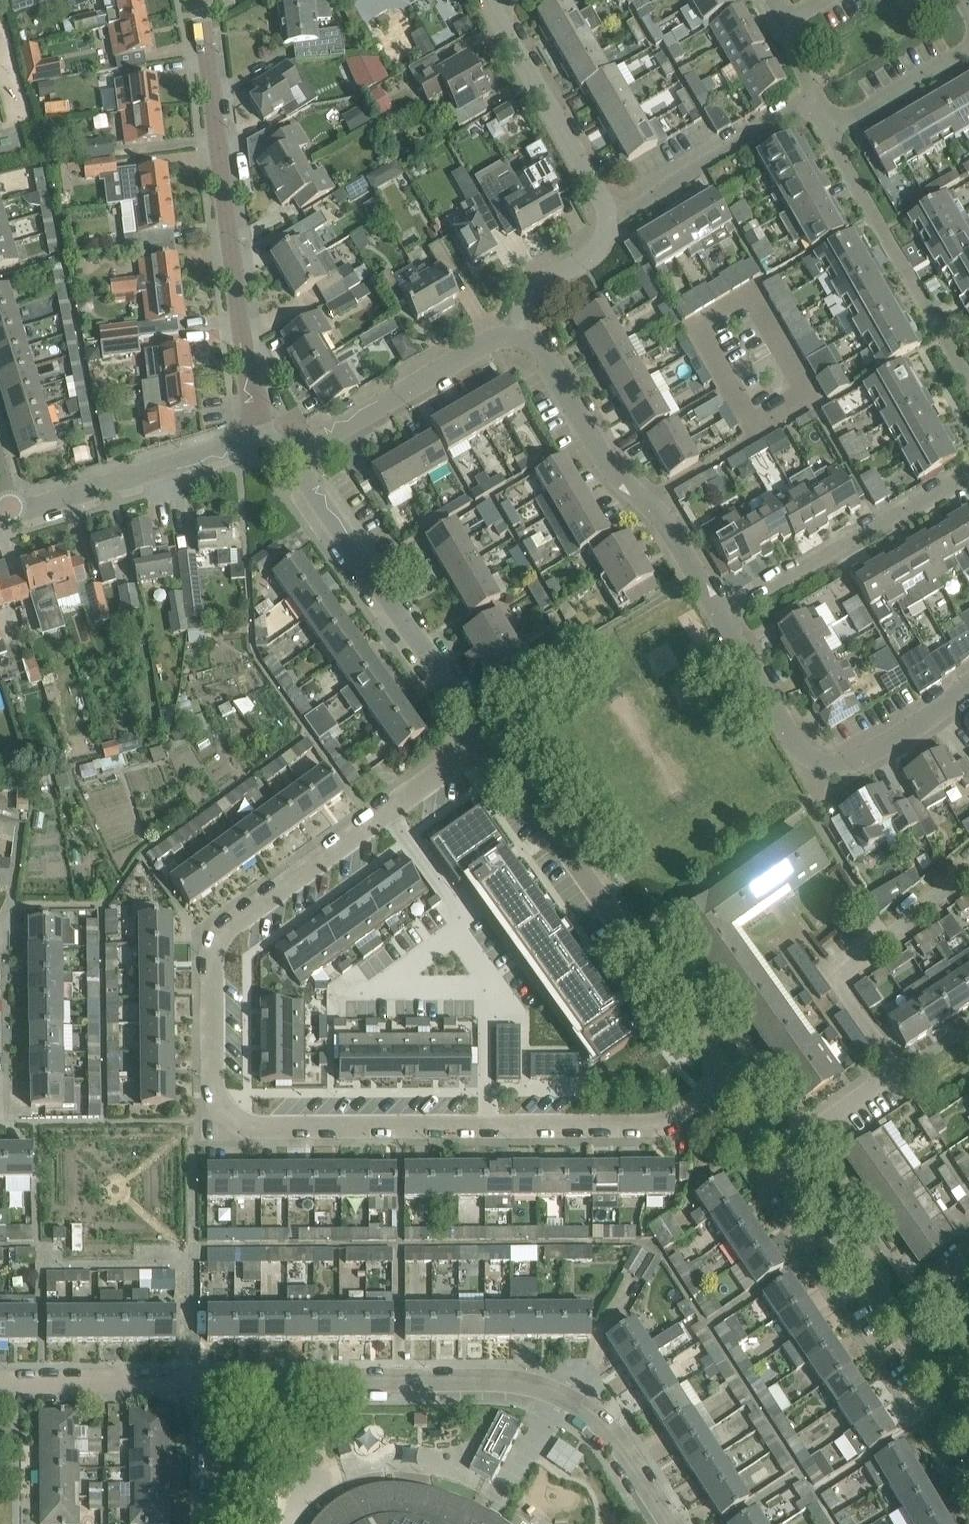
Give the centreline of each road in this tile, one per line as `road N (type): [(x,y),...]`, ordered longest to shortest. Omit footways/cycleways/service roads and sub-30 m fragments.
road 1 (residential): [(504,738),(230,928),(215,949),(227,1112),(241,1121),(664,1116),(758,1076)]
road 2 (residential): [(207,1379),(506,1378),(546,1388),(619,1437),(675,1523)]
road 3 (residential): [(267,434),(202,0)]
road 4 (residential): [(758,1076),(504,738)]
road 5 (residential): [(811,1147),(884,1090),(893,1071),(847,991),(851,969),(968,872)]
road 6 (residential): [(968,680),(874,755),(851,766),(826,763),(804,749),(721,612)]
road 7 (residential): [(721,612),(652,495),(617,476),(532,326)]
road 8 (residential): [(504,738),(304,457)]
road 9 (residential): [(968,378),(829,124)]
road 10 (residential): [(721,612),(968,470)]
road 11 (residential): [(968,1378),(811,1147)]
road 12 (residential): [(11,515),(267,434)]
road 13 (residential): [(304,457),(313,444),(532,326)]
road 14 (residential): [(606,218),(485,0)]
road 15 (residential): [(606,218),(817,97)]
road 16 (residential): [(0,1382),(207,1379)]
road 17 (residential): [(829,124),(968,47)]
road 18 (residential): [(208,1523),(207,1379)]
road 19 (residential): [(532,326),(549,284),(590,253),(606,218)]

